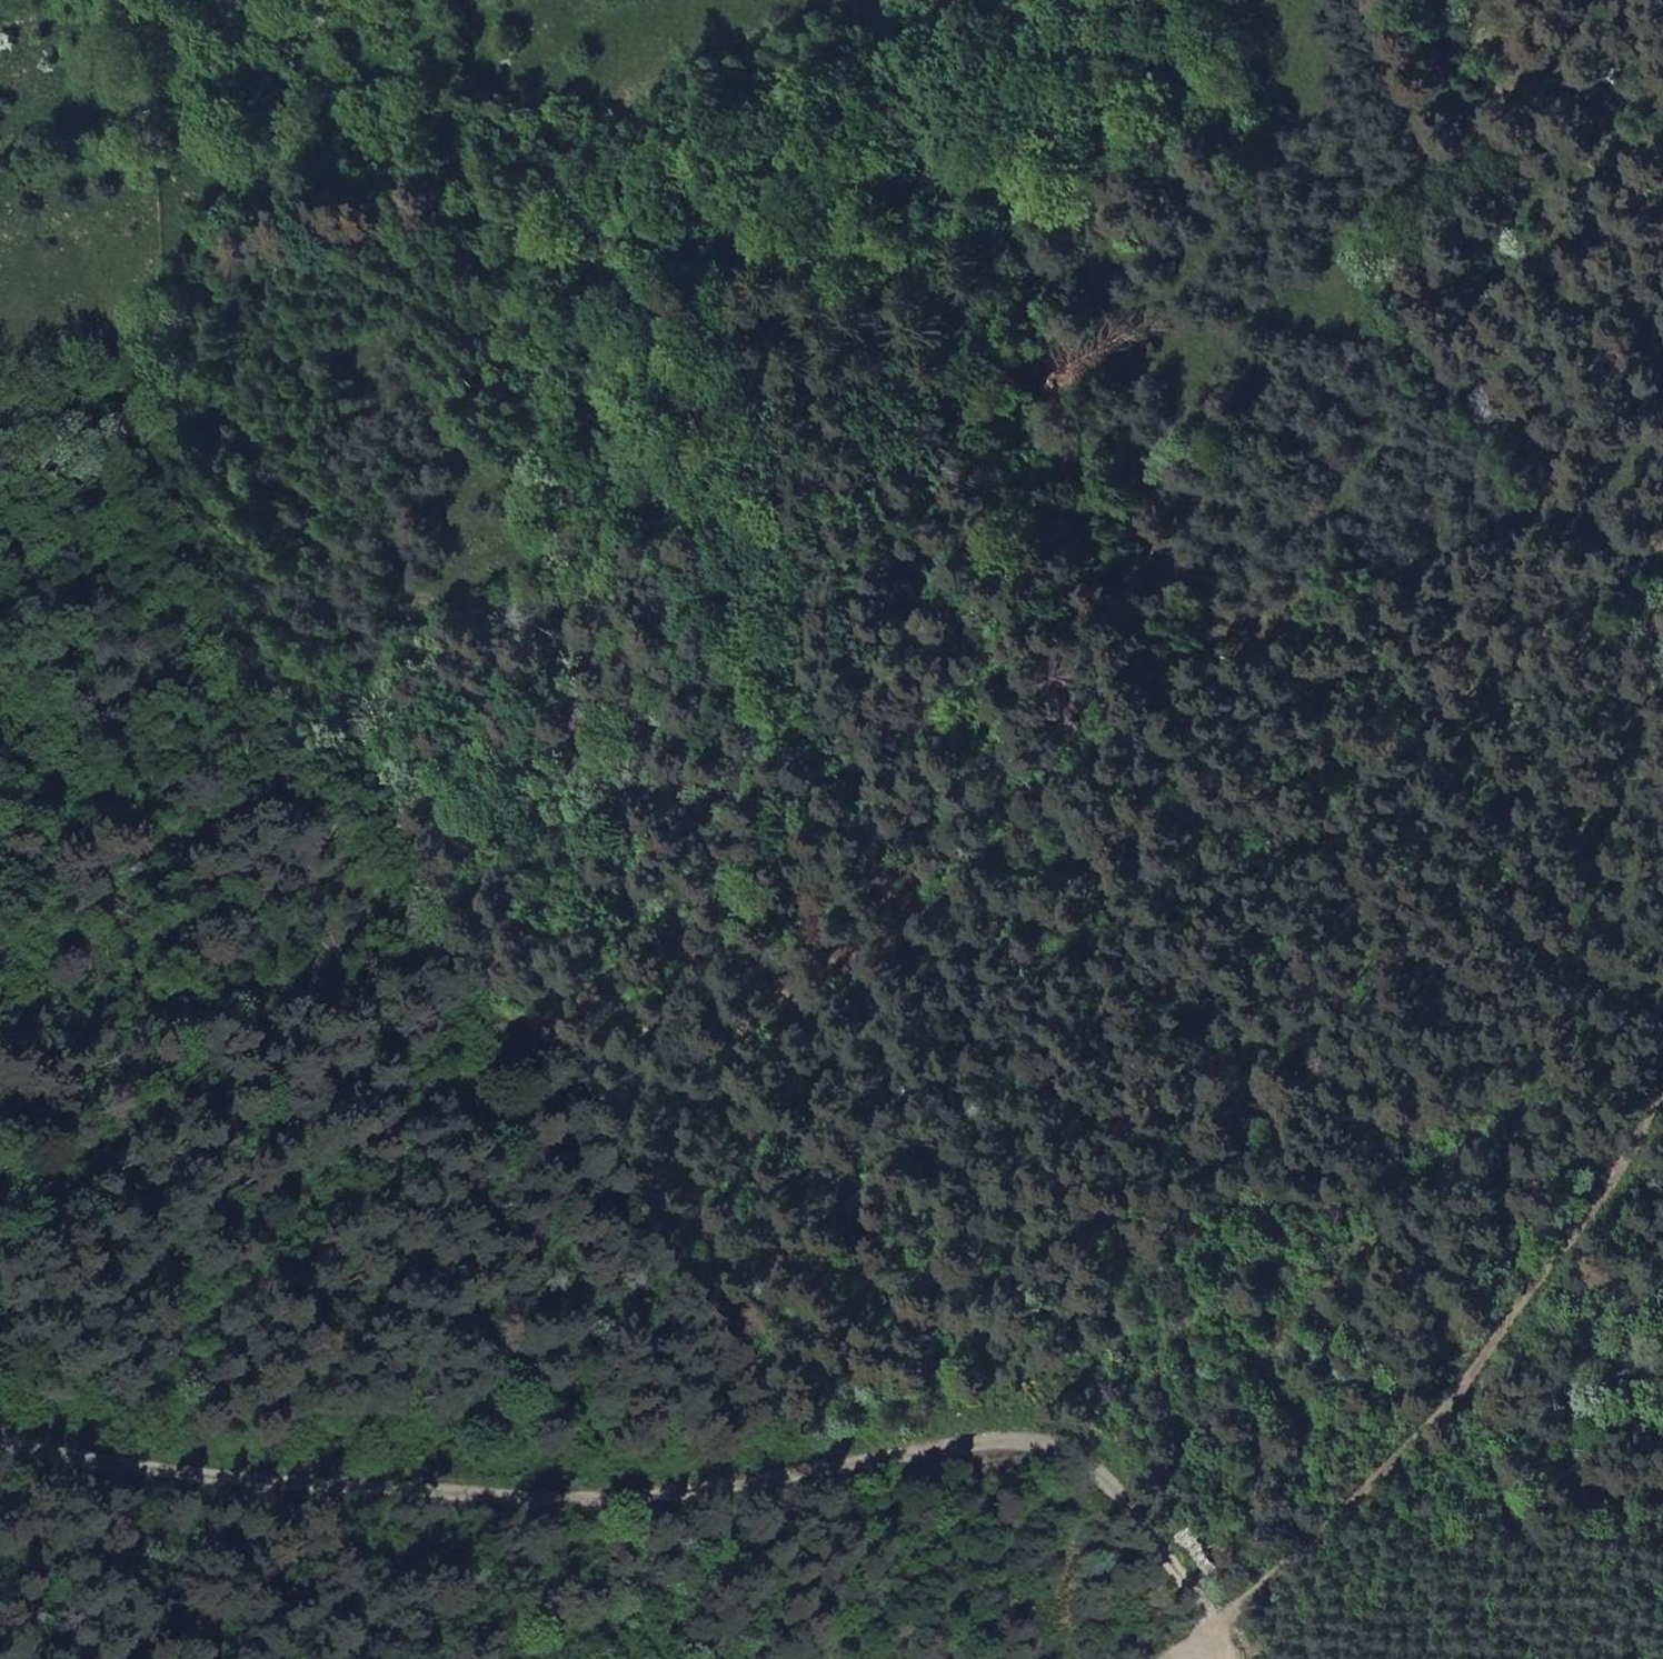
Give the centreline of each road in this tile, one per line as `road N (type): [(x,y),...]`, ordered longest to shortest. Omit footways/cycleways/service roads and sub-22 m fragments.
road 1 (track): [(0,1428),(62,1447),(287,1474),(750,1466),(1039,1428),(1082,1442),(1237,1628)]
road 2 (track): [(1662,1083),(1572,1241),(1411,1449),(1237,1628),(1192,1658)]

